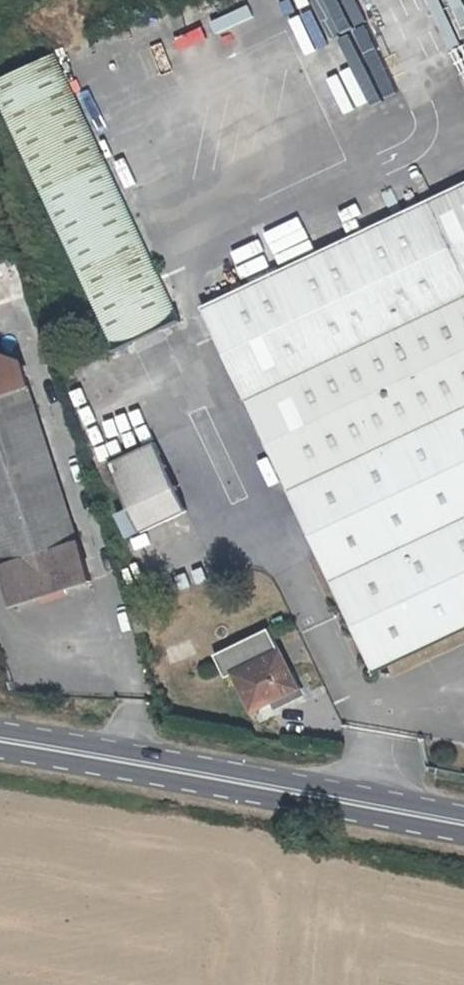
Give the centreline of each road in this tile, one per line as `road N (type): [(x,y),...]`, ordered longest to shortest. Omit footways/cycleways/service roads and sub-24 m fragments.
road 1 (tertiary): [(0,750),(463,832)]
road 2 (tertiary): [(463,815),(0,734)]

